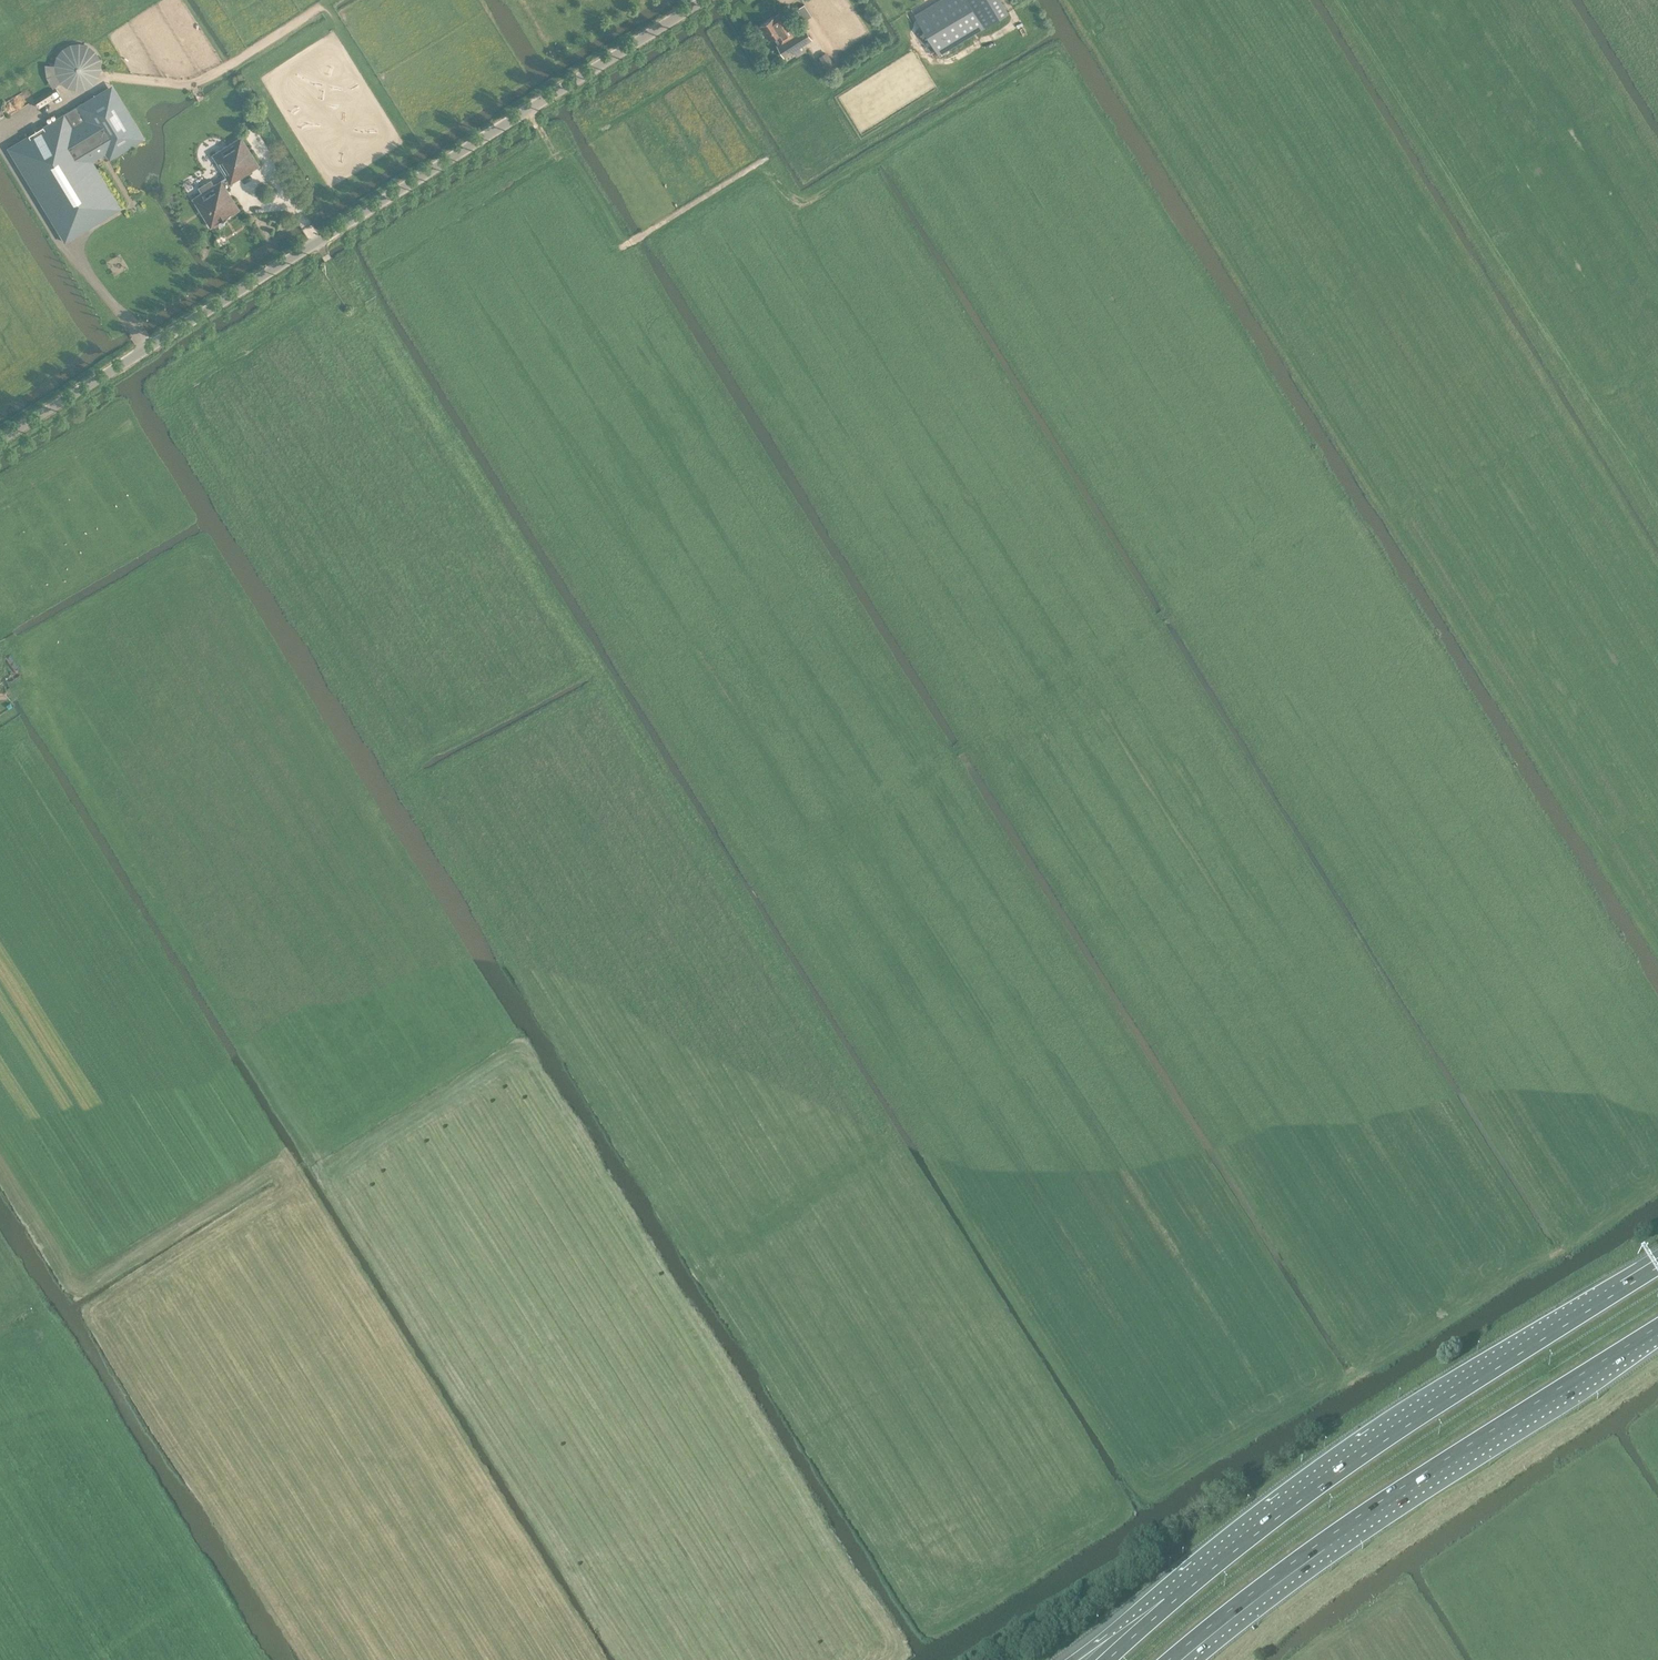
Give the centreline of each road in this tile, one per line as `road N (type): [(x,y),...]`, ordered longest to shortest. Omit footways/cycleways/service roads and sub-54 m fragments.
road 1 (unclassified): [(0,438),(704,0)]
road 2 (motorway): [(1657,1266),(1284,1511),(1118,1646)]
road 3 (motorway): [(1175,1659),(1291,1566),(1657,1332)]
road 4 (track): [(529,109),(620,248),(767,157)]

